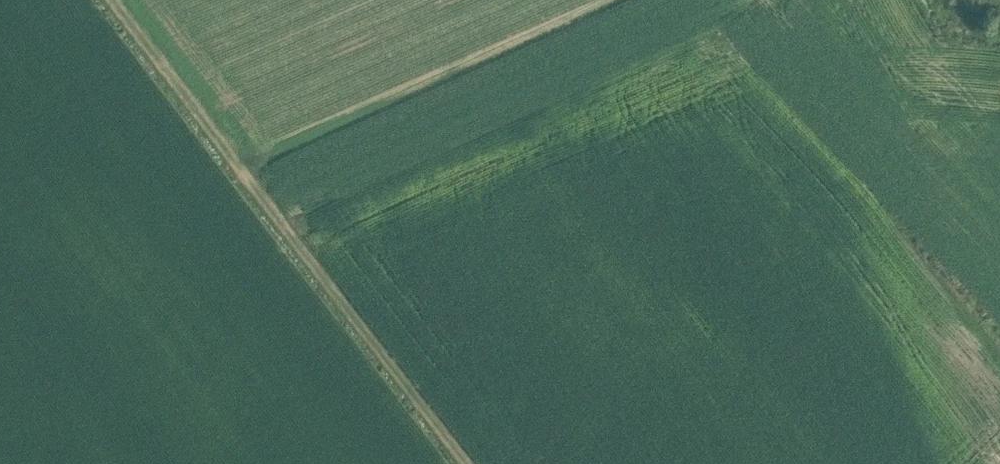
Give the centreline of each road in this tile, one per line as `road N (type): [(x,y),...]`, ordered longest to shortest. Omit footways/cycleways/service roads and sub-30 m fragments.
road 1 (track): [(478,463),(121,0)]

